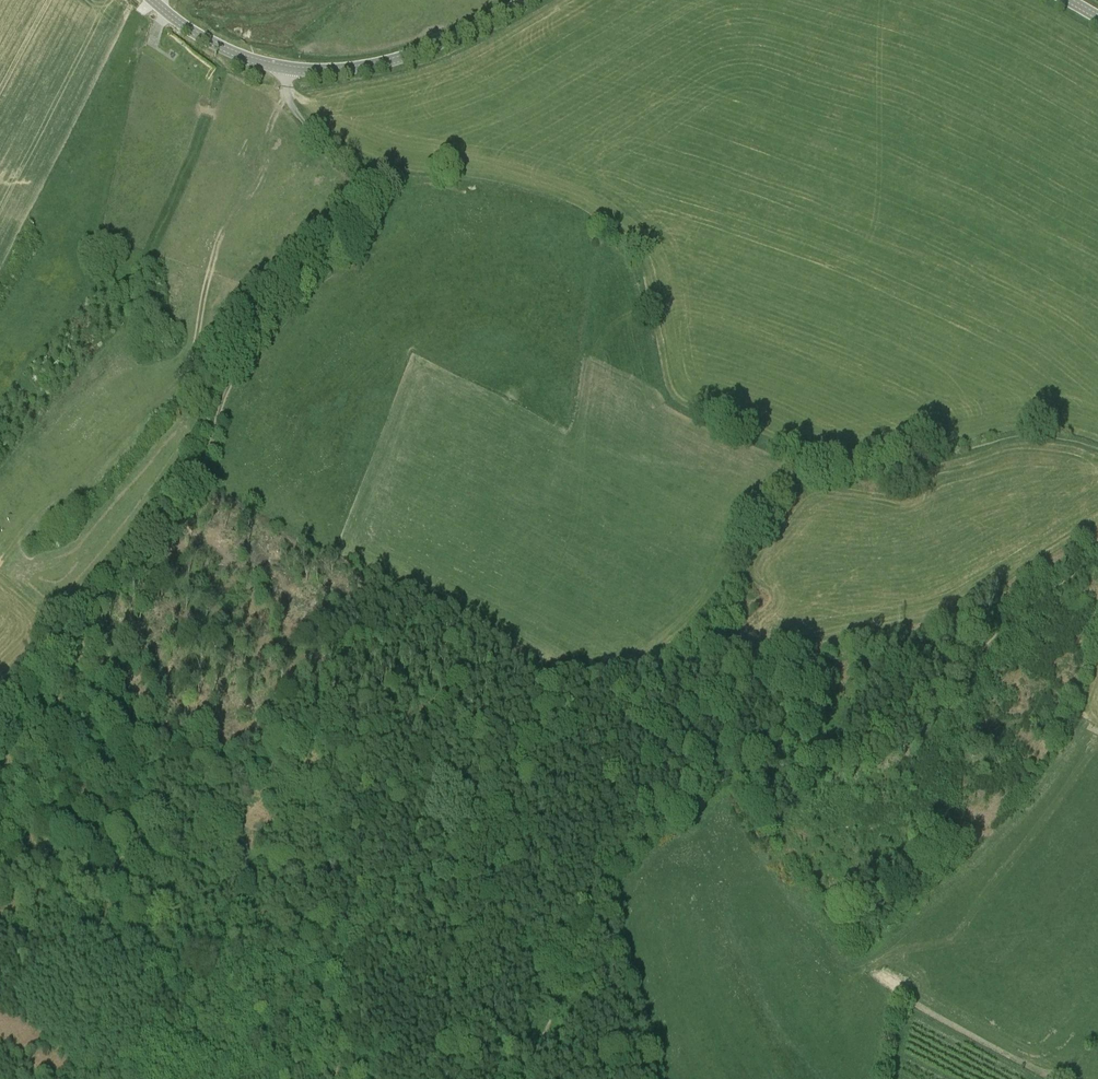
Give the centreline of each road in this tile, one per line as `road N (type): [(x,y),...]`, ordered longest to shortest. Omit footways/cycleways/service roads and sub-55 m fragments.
road 1 (track): [(524,1078),(591,897),(641,834),(734,769),(792,763),(893,725),(963,675),(1014,621),(1097,564)]
road 2 (track): [(286,69),(297,115),(367,176),(368,194),(244,356),(191,489),(0,710)]
road 3 (track): [(116,1034),(155,995),(230,979),(285,948),(347,791),(407,736),(548,686),(620,684)]
road 4 (track): [(620,684),(685,645),(717,615),(757,536),(789,494),(817,474),(1018,435),(1097,449)]
road 5 (track): [(451,1078),(464,857),(512,793),(541,735),(566,711),(620,684)]
road 6 (tertiary): [(525,0),(397,59),(309,70),(227,50),(152,0)]
road 7 (track): [(191,354),(213,255),(286,89)]

